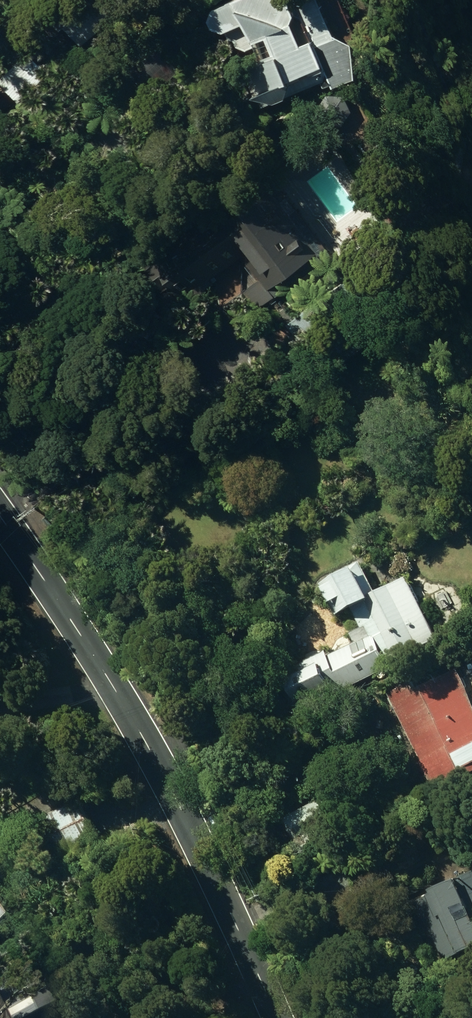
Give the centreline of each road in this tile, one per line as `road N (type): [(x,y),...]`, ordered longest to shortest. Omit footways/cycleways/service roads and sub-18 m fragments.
road 1 (tertiary): [(0,513),(147,744),(278,1017)]

